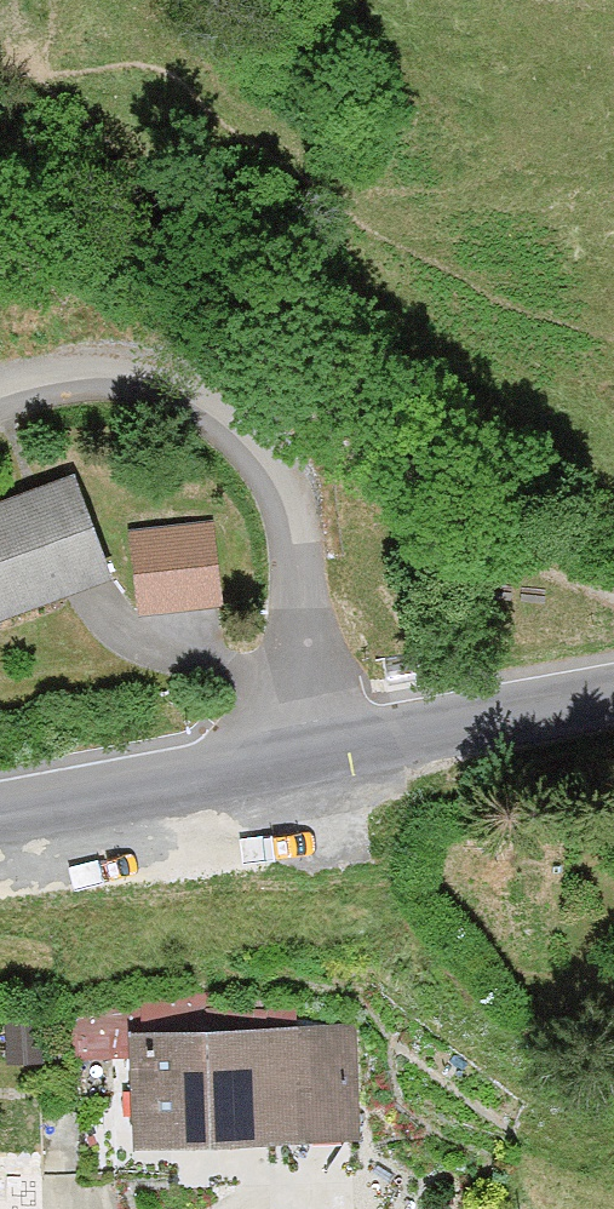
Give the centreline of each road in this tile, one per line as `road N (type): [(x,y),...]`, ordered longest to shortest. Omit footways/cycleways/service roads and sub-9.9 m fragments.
road 1 (track): [(0,250),(54,257),(145,294),(349,428),(454,510),(536,557),(613,587)]
road 2 (residential): [(288,755),(261,465),(182,400),(104,370),(0,400)]
road 3 (tertiary): [(613,694),(288,755)]
road 4 (tertiary): [(288,755),(0,810)]

